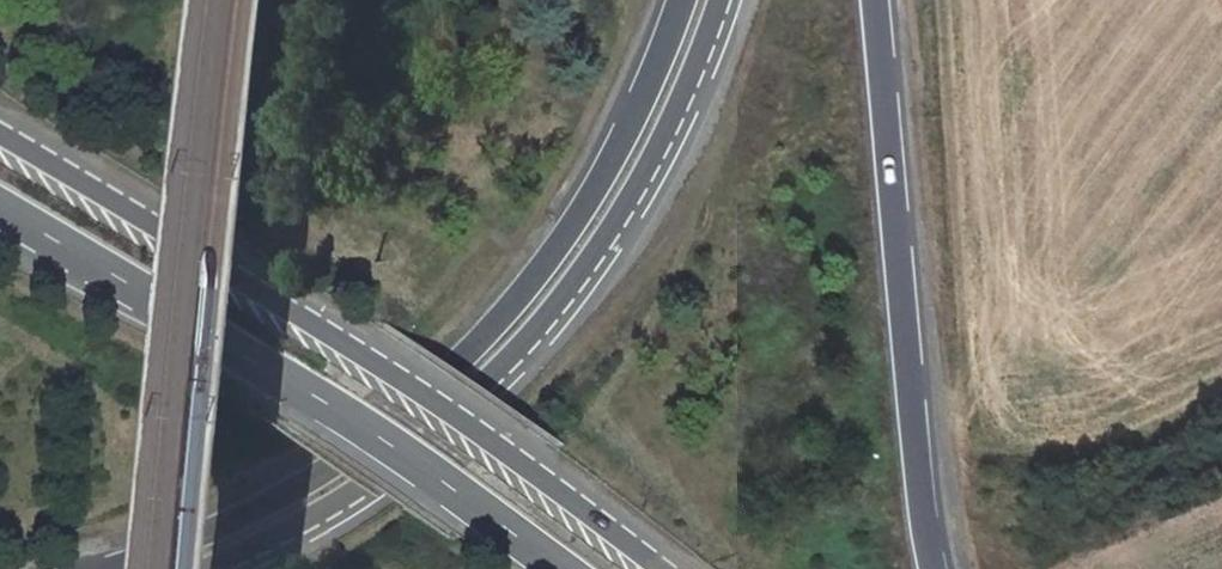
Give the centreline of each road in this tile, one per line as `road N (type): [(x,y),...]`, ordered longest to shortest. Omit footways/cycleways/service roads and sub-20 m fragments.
road 1 (primary): [(682,0),(603,178),(519,298),(462,360),(400,413),(274,496),(205,533),(100,568)]
road 2 (primary): [(660,568),(365,356),(0,131)]
road 3 (primary): [(215,568),(370,485),(513,361),(607,246),(648,178),(725,0)]
road 4 (primary): [(0,211),(319,401),(558,568)]
road 5 (primary): [(934,568),(873,0)]

